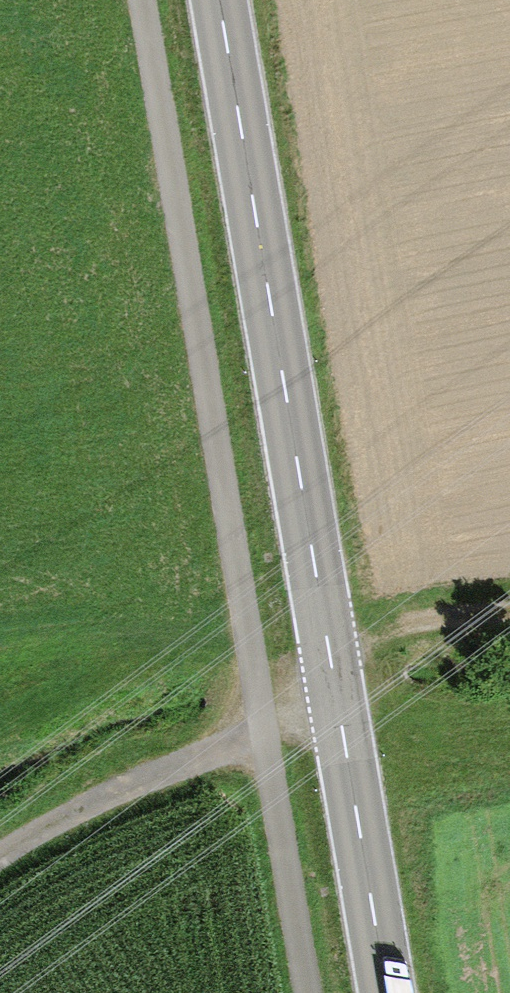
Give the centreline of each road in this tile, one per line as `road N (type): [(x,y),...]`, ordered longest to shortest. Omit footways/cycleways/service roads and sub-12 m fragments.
road 1 (secondary): [(384,992),(216,0)]
road 2 (track): [(307,992),(145,0)]
road 3 (track): [(339,716),(258,730),(165,764),(0,856)]
road 4 (track): [(328,652),(418,623),(509,614)]

